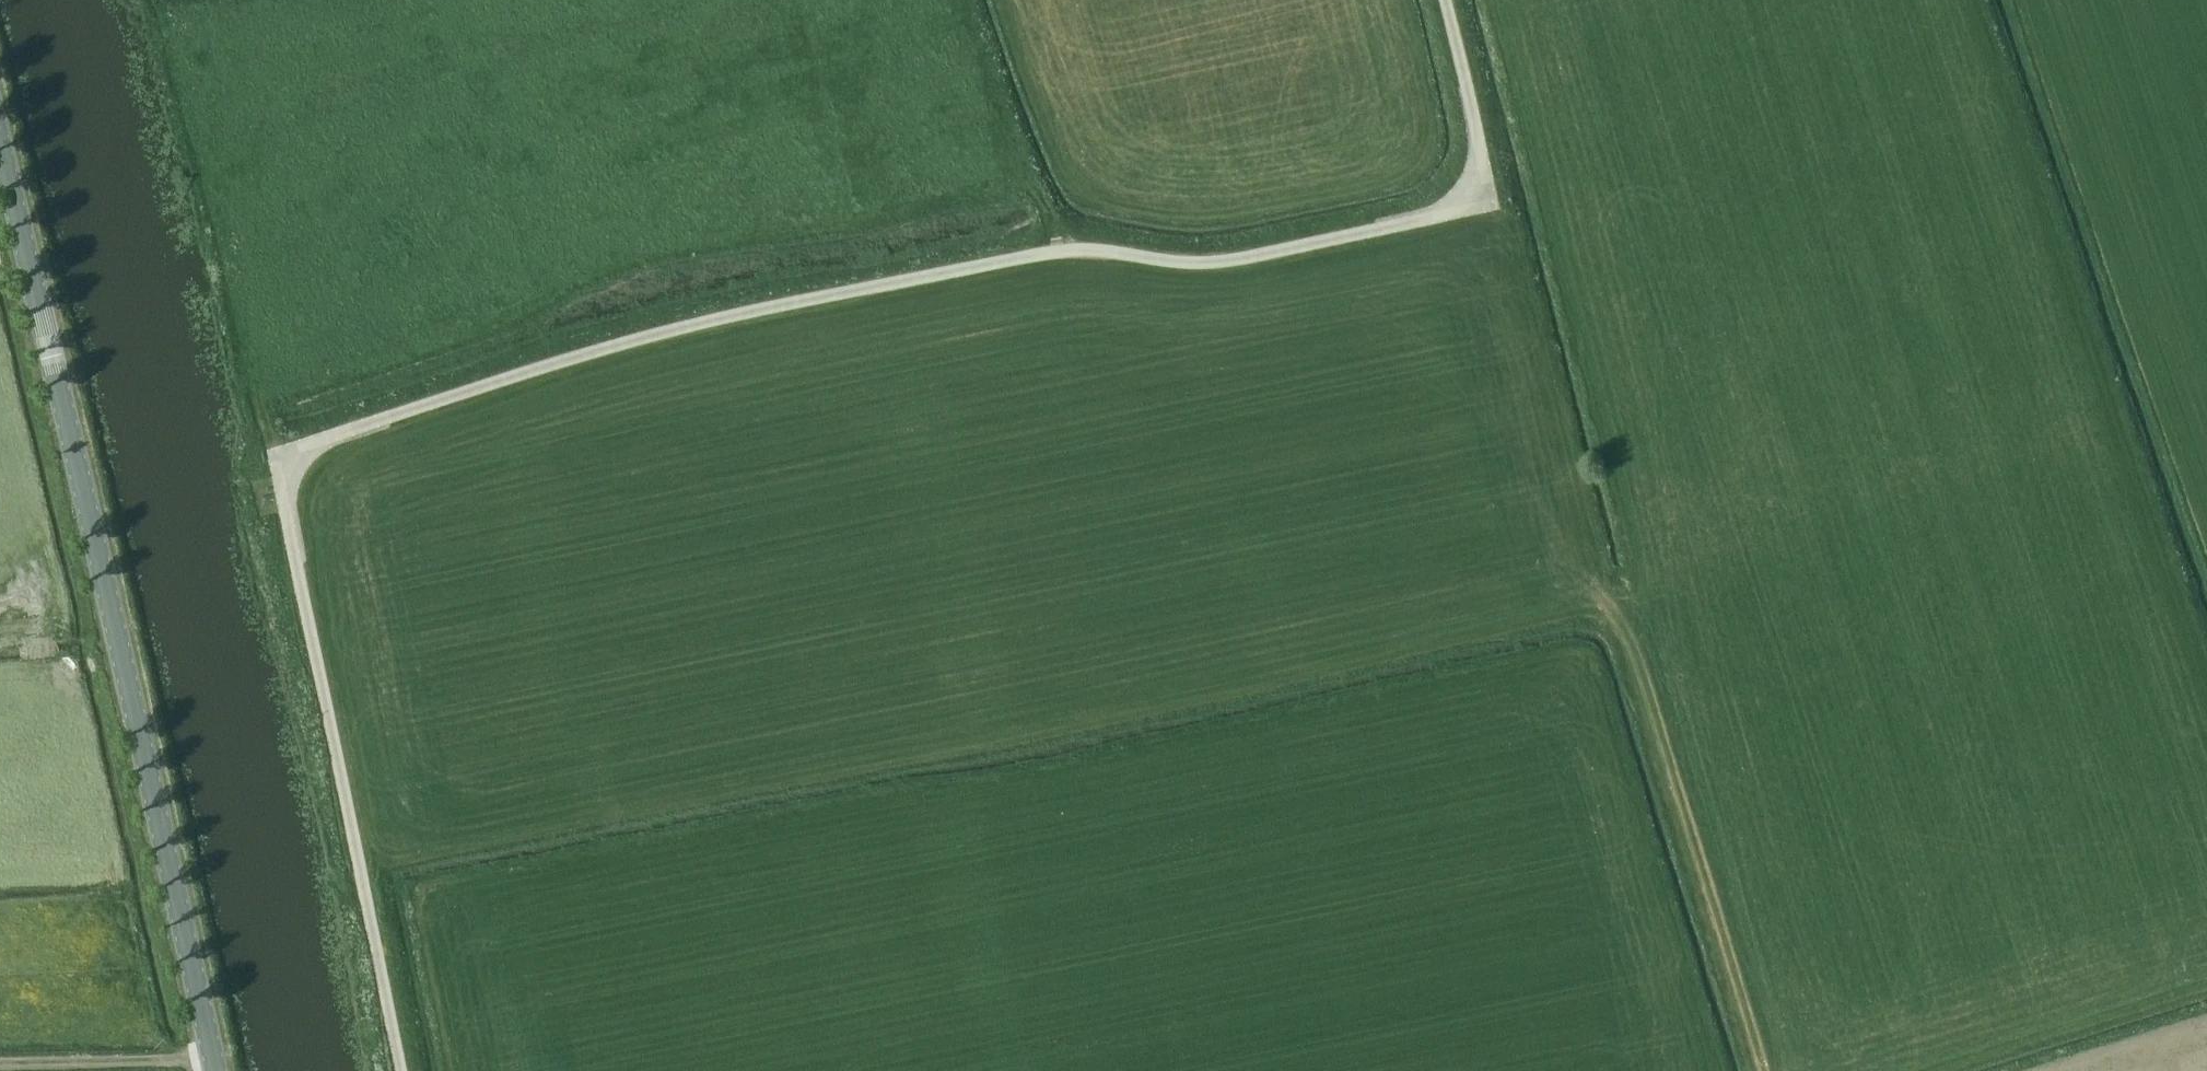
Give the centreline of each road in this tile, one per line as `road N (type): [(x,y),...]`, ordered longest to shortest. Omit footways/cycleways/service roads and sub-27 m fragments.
road 1 (secondary): [(228,1070),(0,123)]
road 2 (track): [(1762,1070),(1632,649),(1596,592)]

